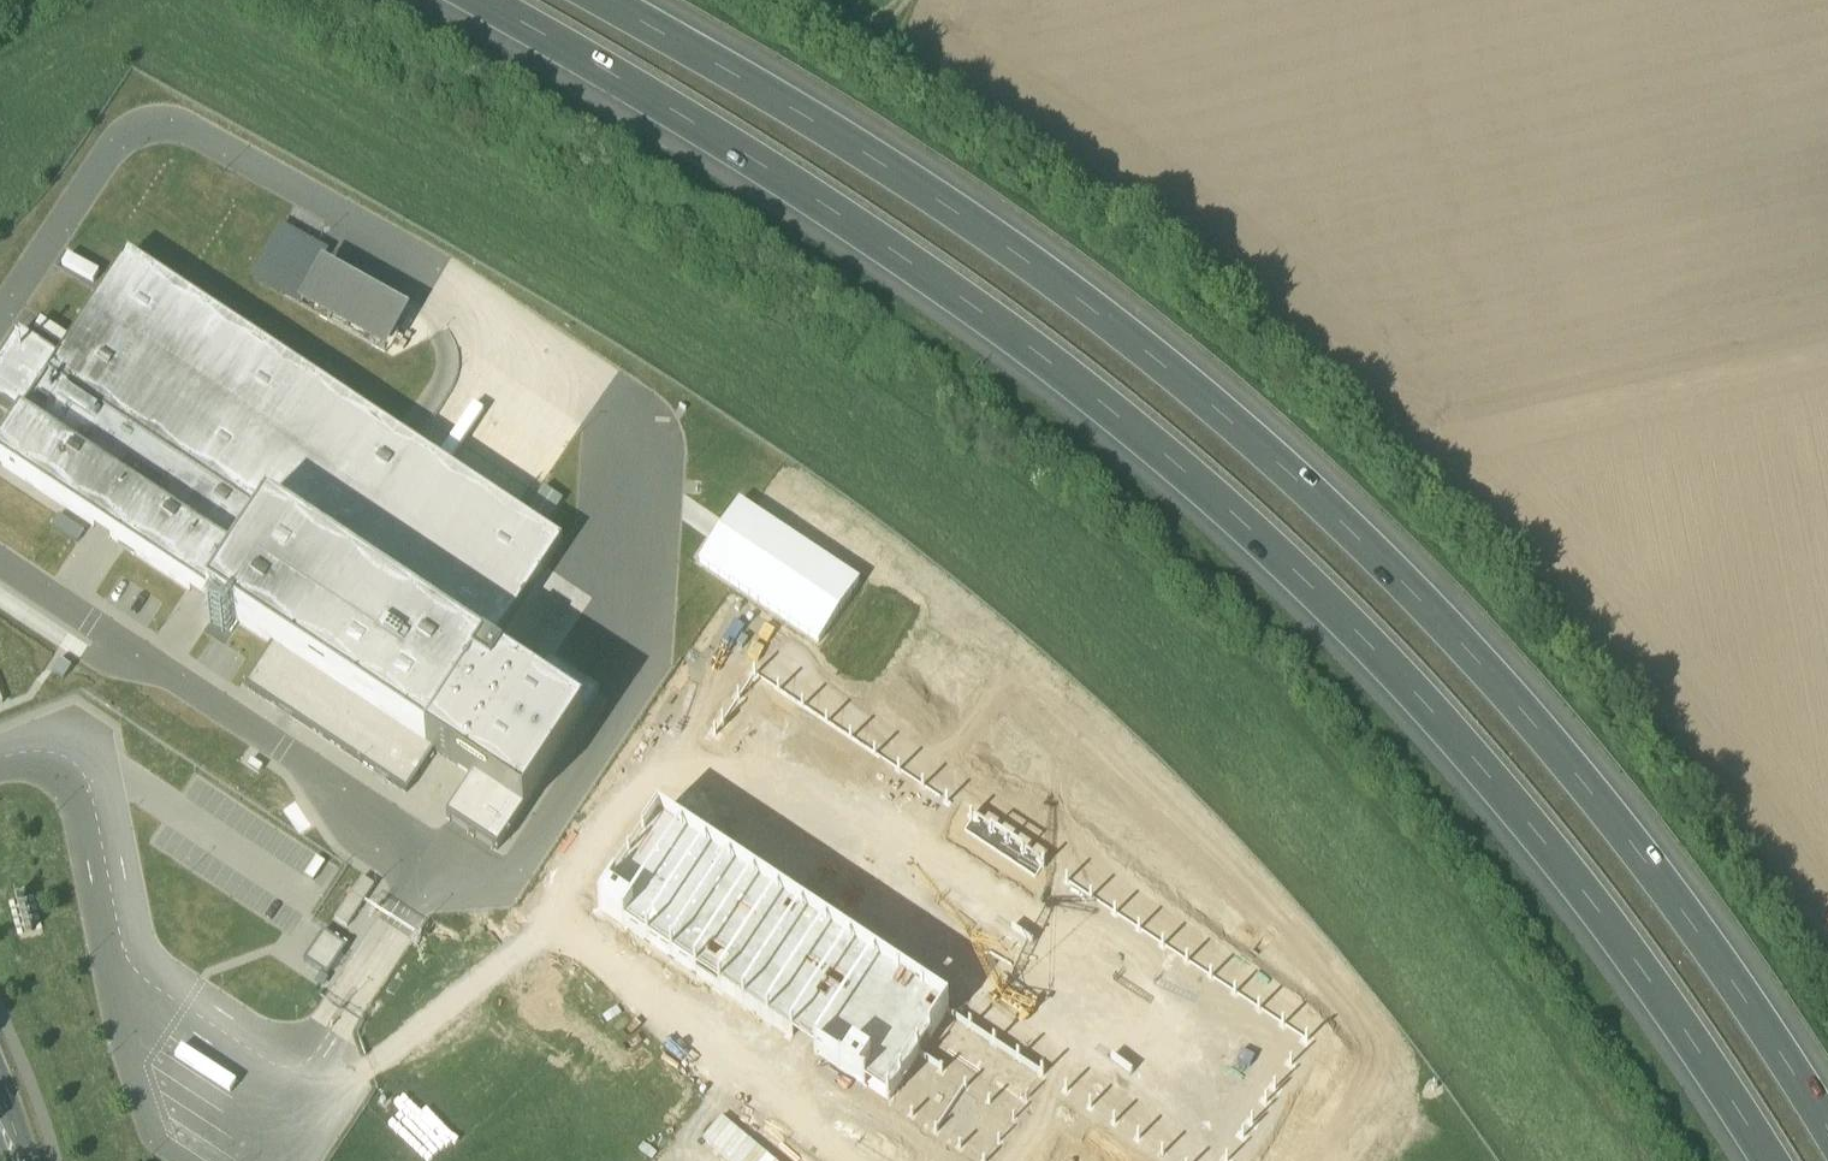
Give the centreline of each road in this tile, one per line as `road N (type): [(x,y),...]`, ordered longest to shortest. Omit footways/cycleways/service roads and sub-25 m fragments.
road 1 (motorway): [(477,0),(923,267),(1207,492),(1429,711),(1532,829),(1693,1044),(1767,1160)]
road 2 (motorway): [(1827,1135),(1755,1016),(1635,853),(1510,702),(1364,548),(1133,345),(949,207),(595,0)]

